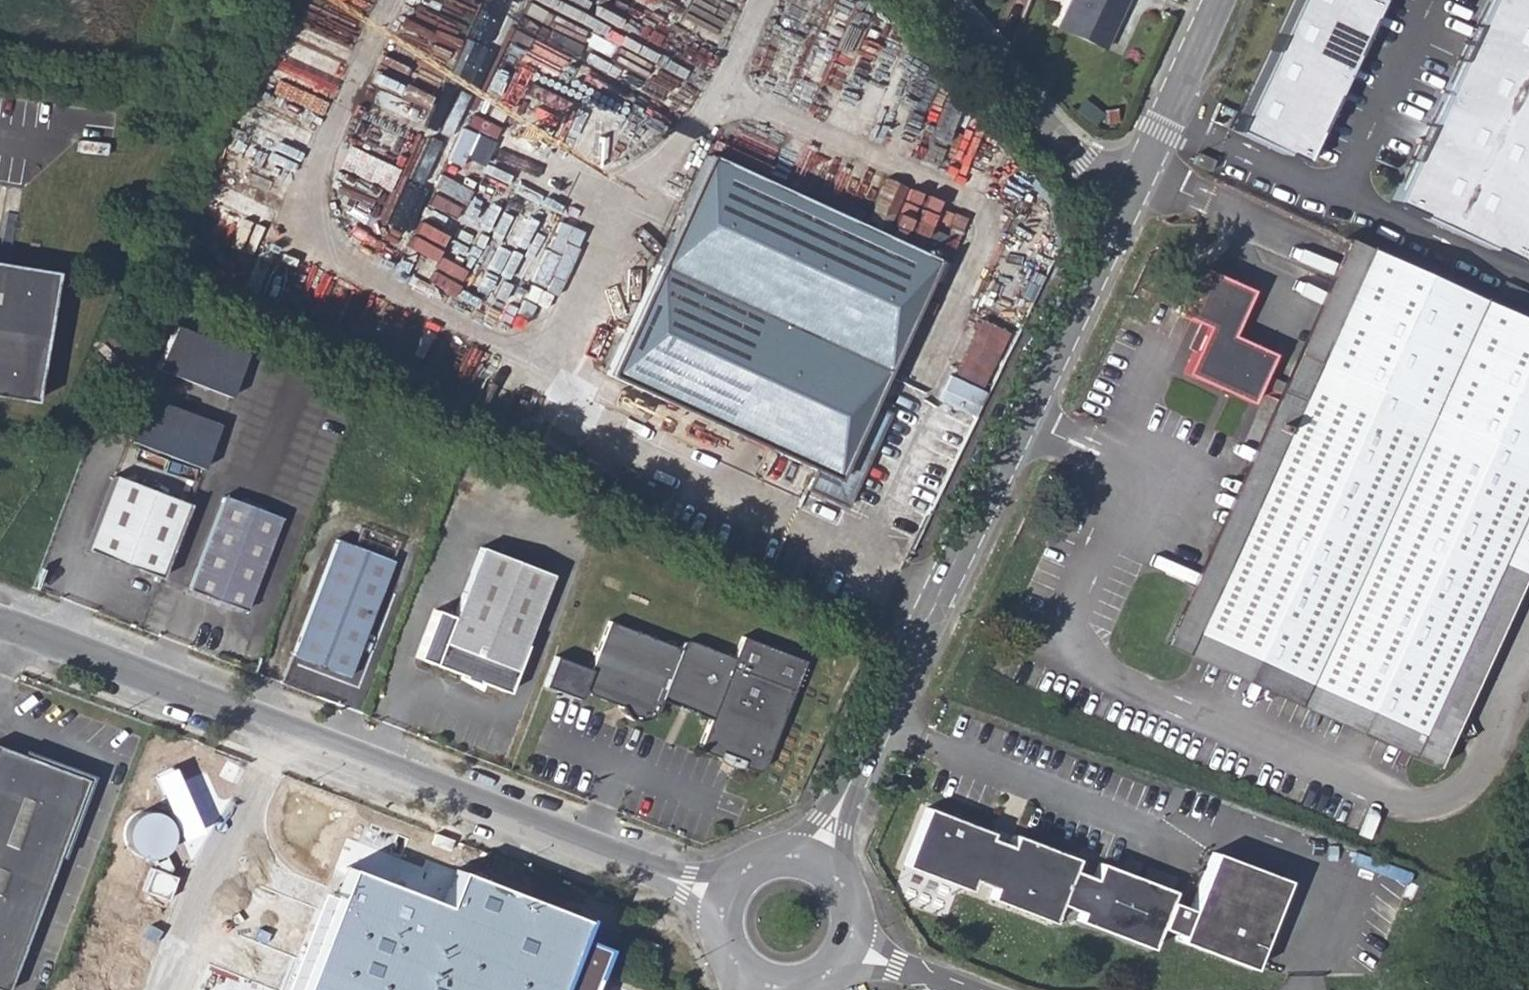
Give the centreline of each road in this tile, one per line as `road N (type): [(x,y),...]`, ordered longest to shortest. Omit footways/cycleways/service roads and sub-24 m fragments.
road 1 (residential): [(0,623),(712,898)]
road 2 (residential): [(822,850),(1134,191)]
road 3 (residential): [(1134,191),(1083,165),(936,0)]
road 4 (residential): [(1134,191),(1221,0)]
road 5 (residential): [(822,850),(769,845),(724,874),(712,898)]
road 6 (residential): [(862,956),(867,907),(843,864),(822,850)]

